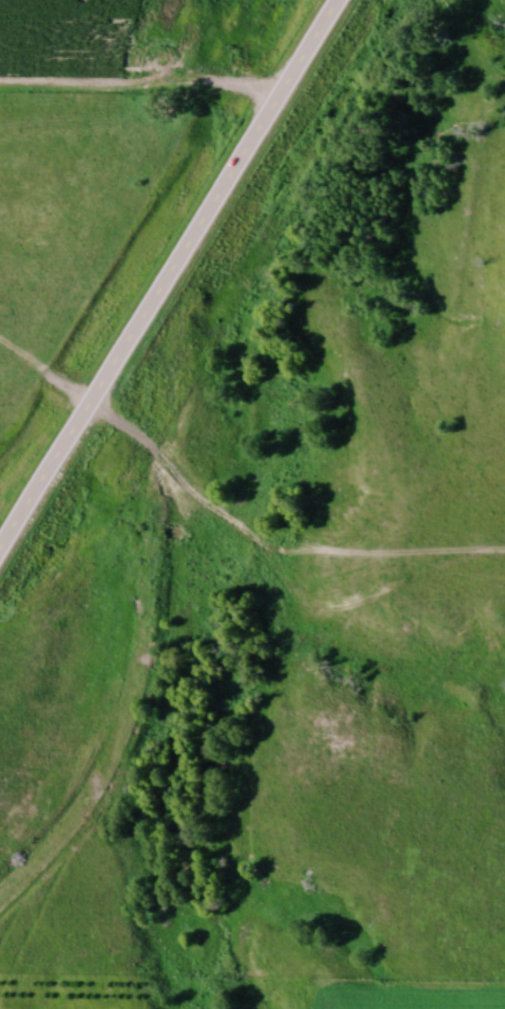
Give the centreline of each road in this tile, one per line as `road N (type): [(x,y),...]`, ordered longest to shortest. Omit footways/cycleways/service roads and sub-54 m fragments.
road 1 (primary): [(0,555),(344,0)]

